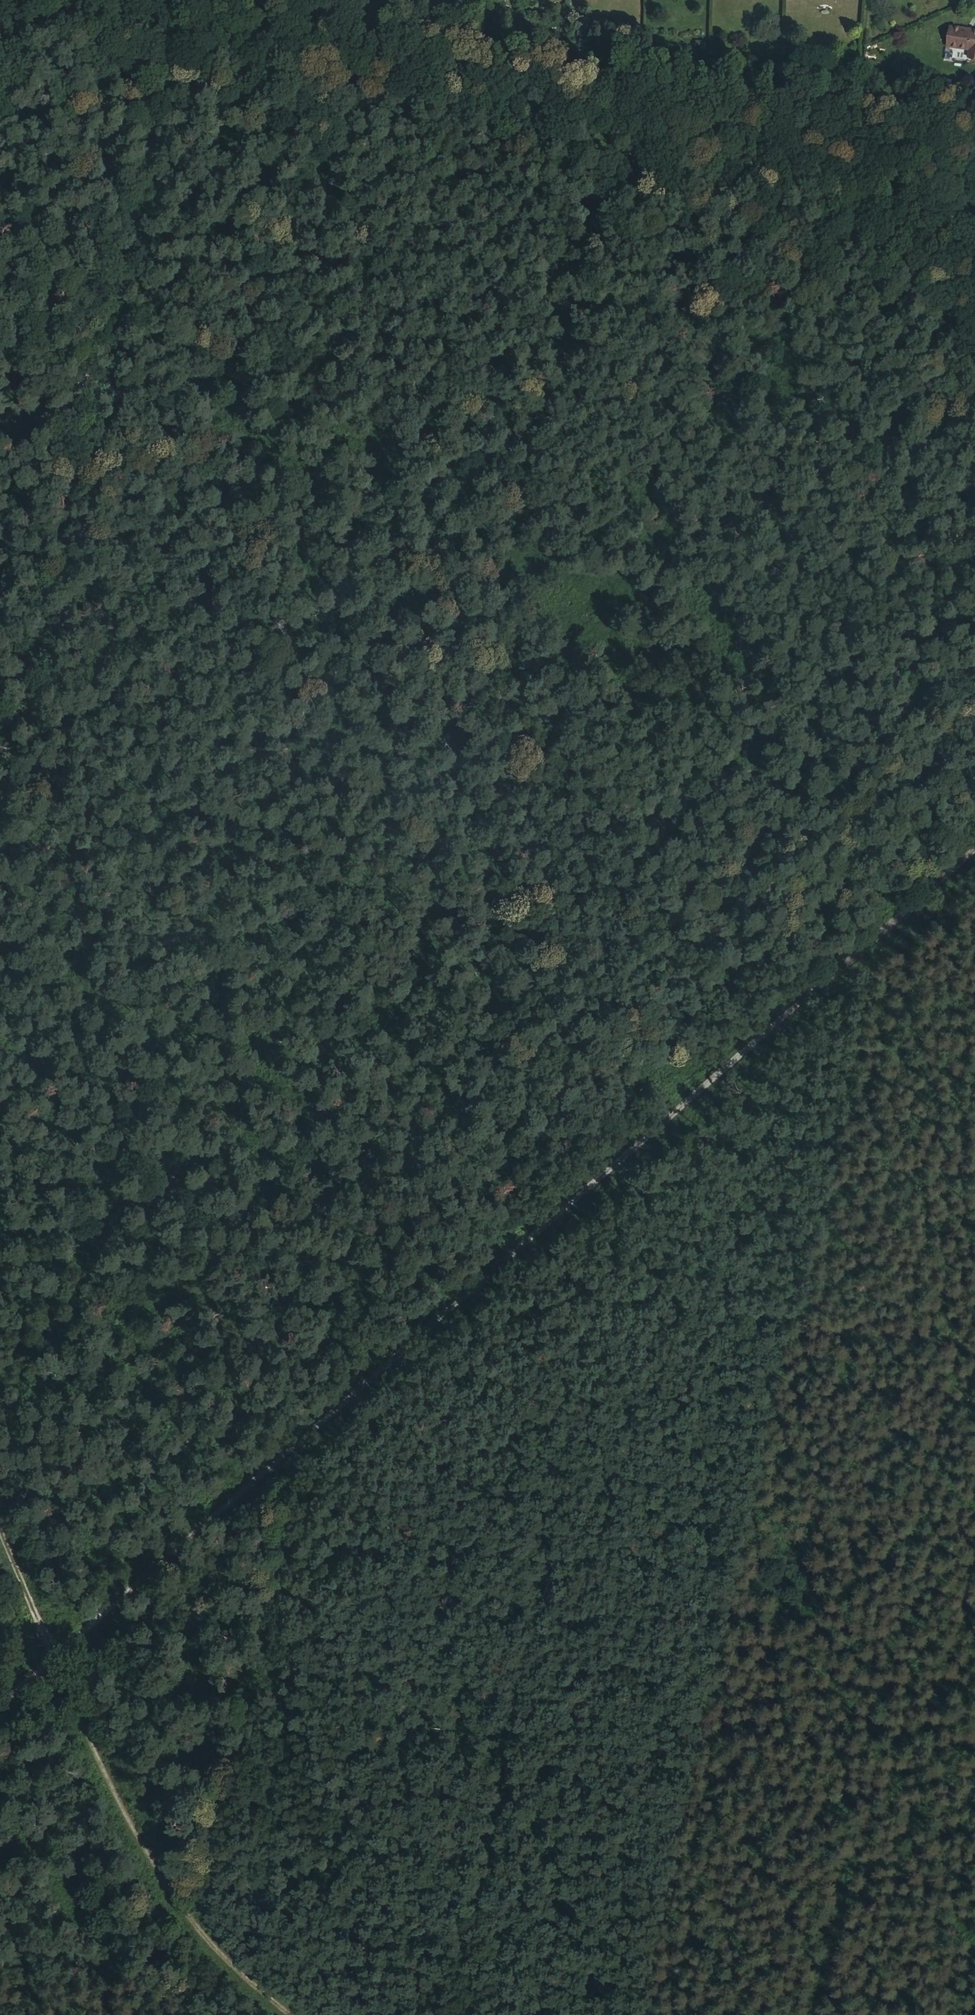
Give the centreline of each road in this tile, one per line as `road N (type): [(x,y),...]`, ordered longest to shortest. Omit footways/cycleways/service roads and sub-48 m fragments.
road 1 (track): [(974,852),(0,1703)]
road 2 (track): [(0,1521),(94,1775),(243,1970),(295,2014)]

